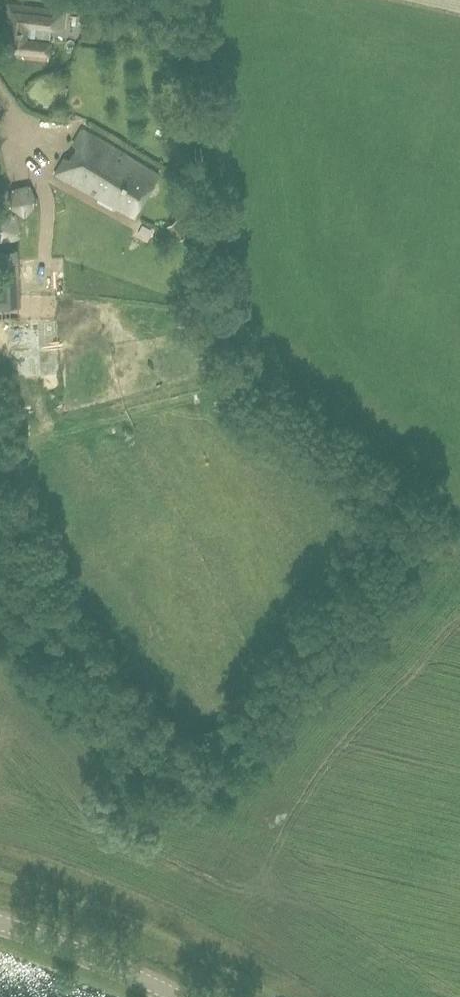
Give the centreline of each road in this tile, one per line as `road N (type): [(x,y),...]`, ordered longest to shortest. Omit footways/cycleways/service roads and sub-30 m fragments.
road 1 (unclassified): [(0,923),(176,996)]

